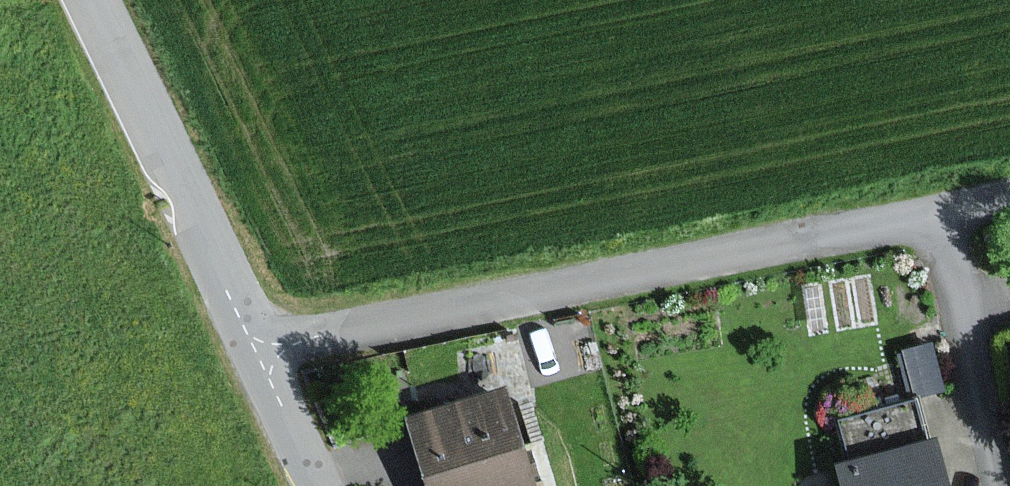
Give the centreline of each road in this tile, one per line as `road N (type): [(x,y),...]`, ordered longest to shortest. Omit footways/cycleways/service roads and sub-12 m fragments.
road 1 (residential): [(255,352),(942,215)]
road 2 (tertiary): [(255,352),(75,0)]
road 3 (residential): [(1002,485),(942,215)]
road 4 (tertiary): [(316,485),(255,352)]

